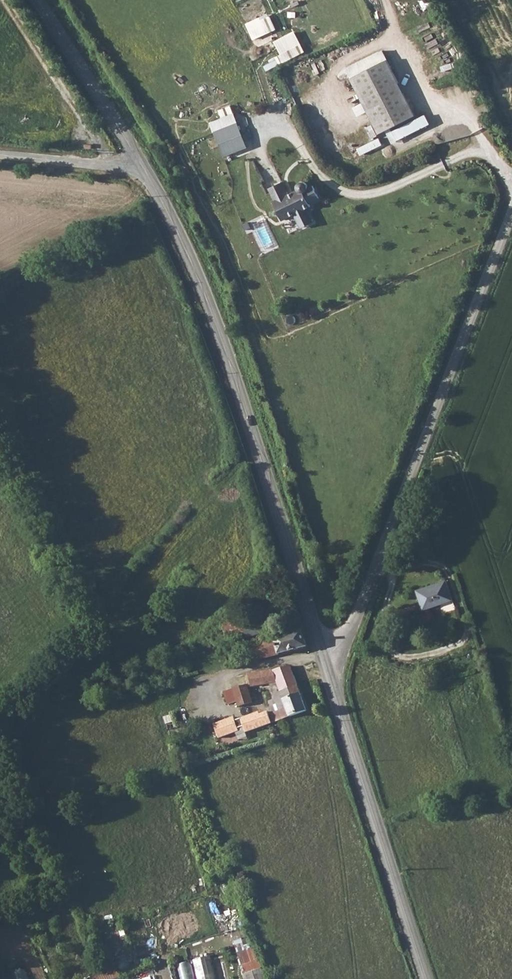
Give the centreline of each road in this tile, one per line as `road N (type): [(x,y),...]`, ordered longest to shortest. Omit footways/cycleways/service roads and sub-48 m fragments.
road 1 (tertiary): [(324,659),(213,319),(143,165)]
road 2 (unclassified): [(324,659),(357,621),(511,213)]
road 3 (tertiary): [(426,978),(324,659)]
road 4 (tertiary): [(143,165),(39,0)]
road 5 (unclassified): [(0,156),(143,165)]

